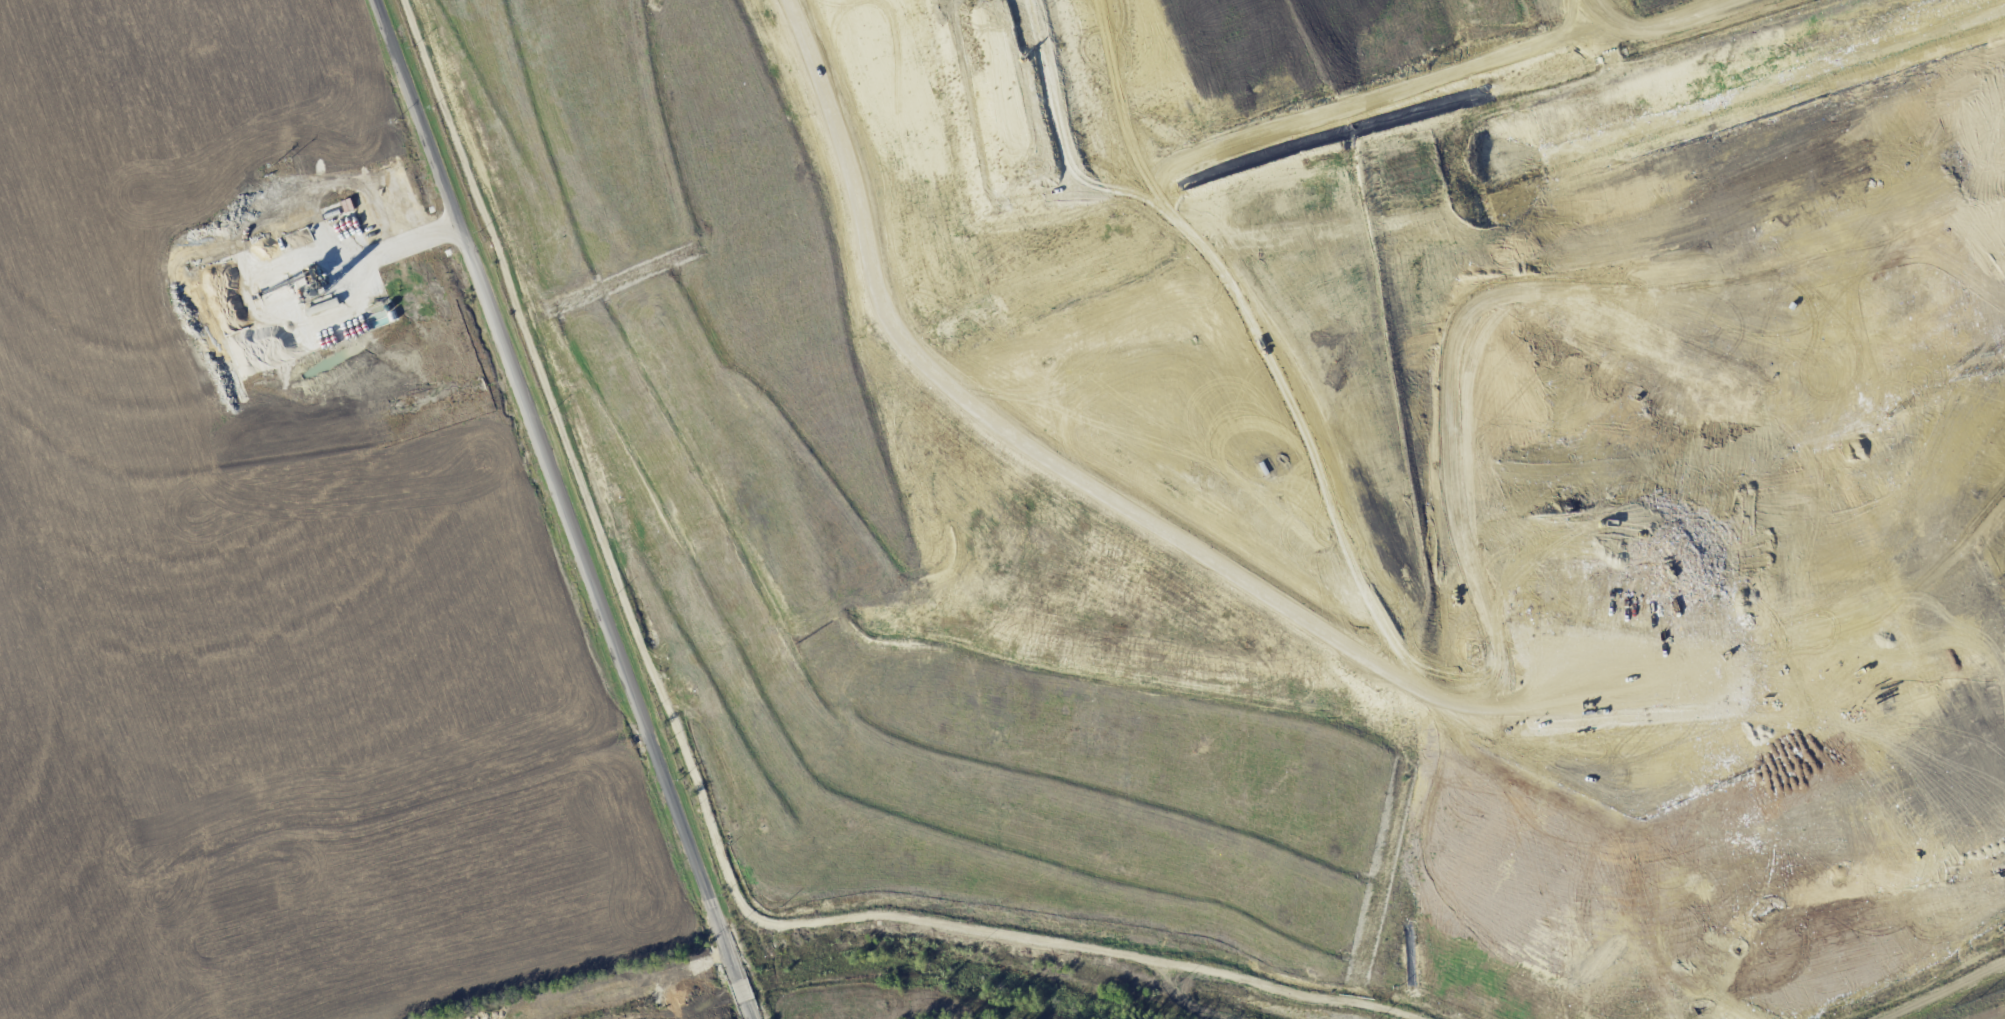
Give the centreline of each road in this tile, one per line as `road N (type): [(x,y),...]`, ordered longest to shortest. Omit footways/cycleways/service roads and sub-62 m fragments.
road 1 (residential): [(736,977),(375,0)]
road 2 (track): [(784,0),(849,172),(880,299),(906,337),(977,412),(1262,590)]

